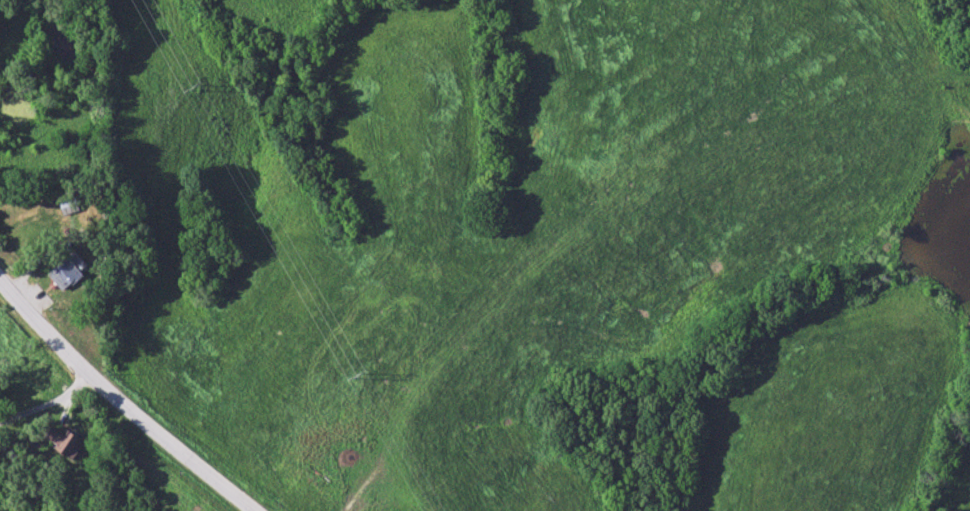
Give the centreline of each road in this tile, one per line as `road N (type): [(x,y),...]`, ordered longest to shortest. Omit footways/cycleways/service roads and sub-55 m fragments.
road 1 (tertiary): [(262,510),(80,369),(0,274)]

